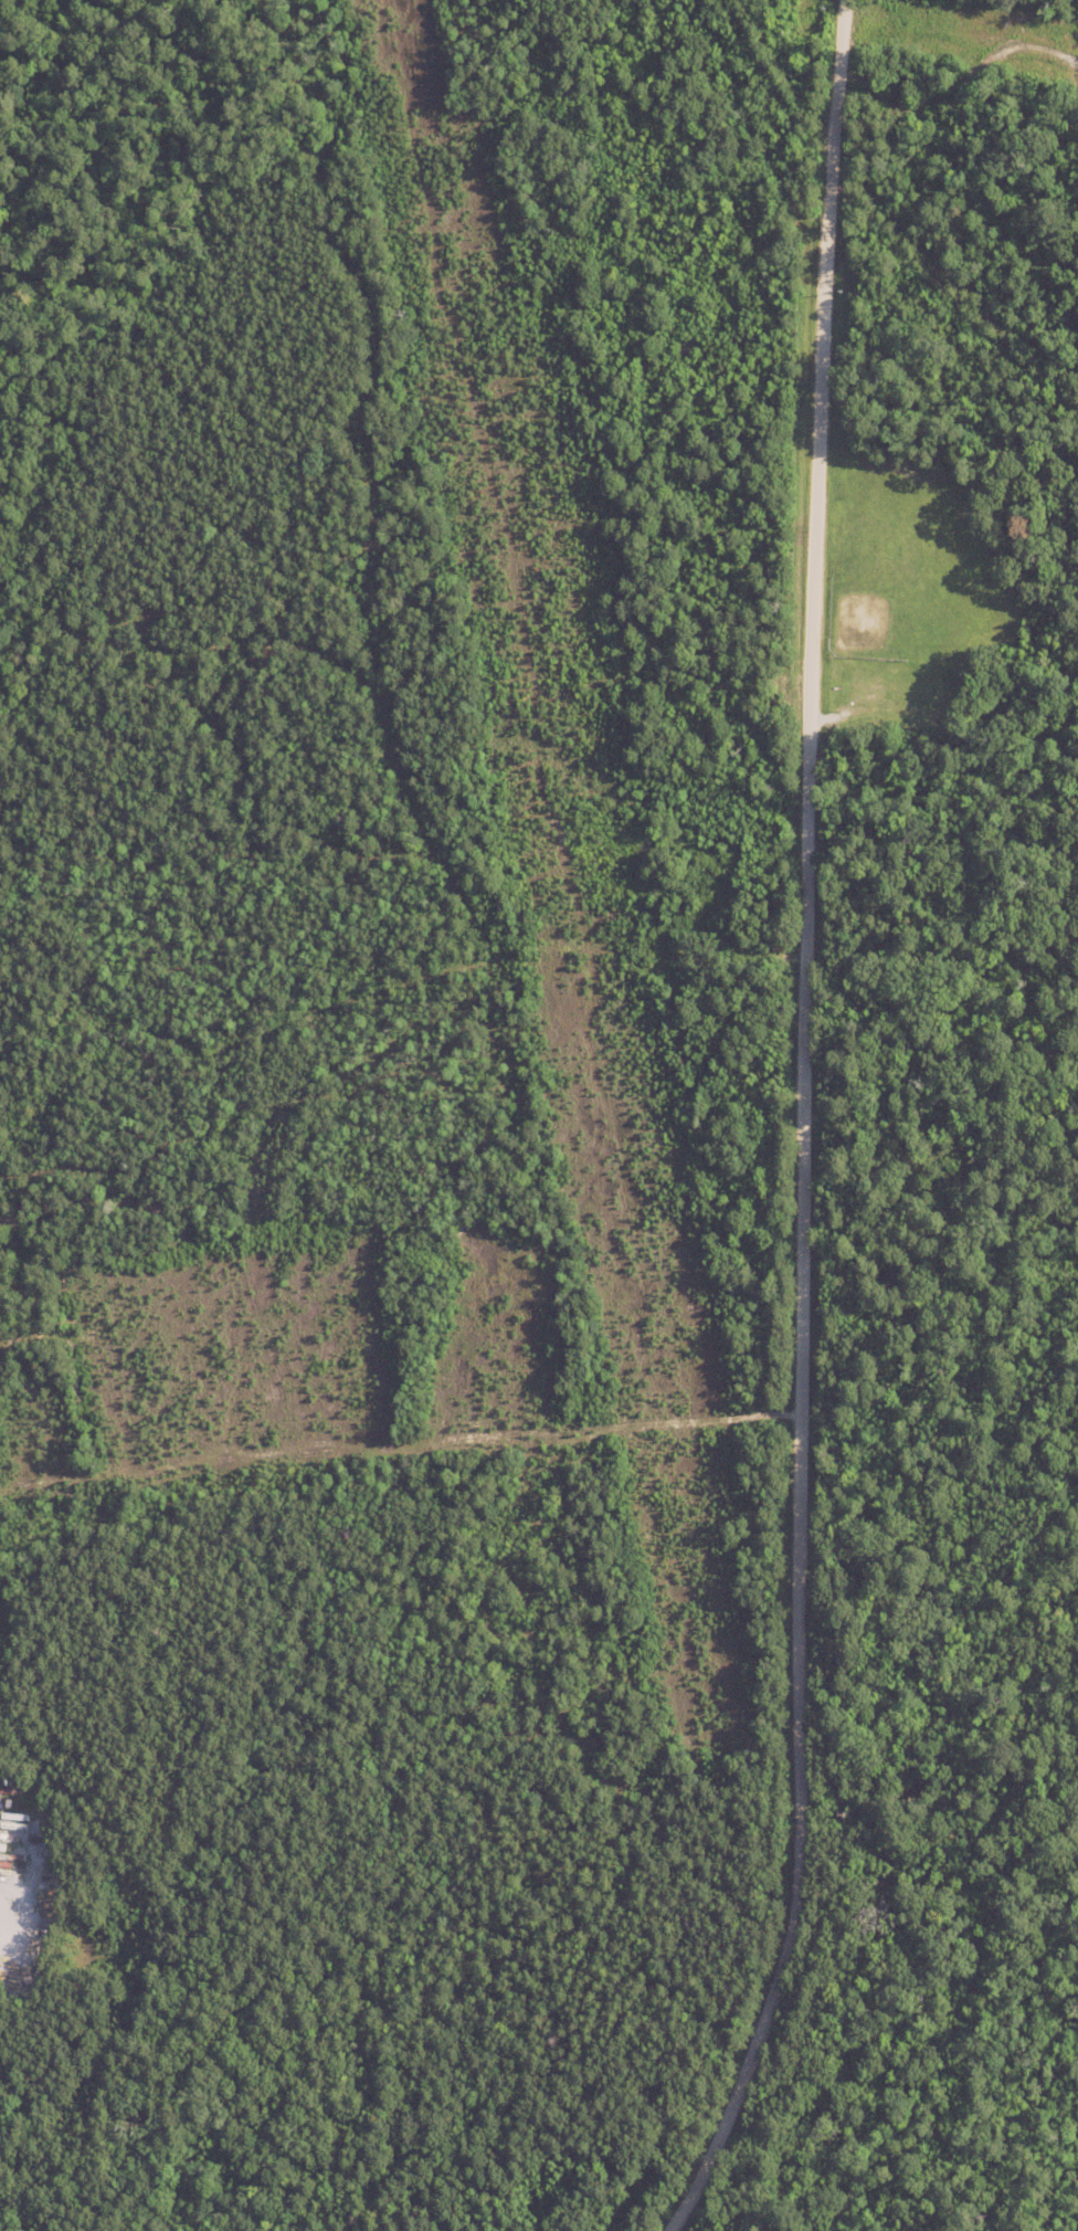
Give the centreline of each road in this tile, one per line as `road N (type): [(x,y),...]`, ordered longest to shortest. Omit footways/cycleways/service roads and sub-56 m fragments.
road 1 (residential): [(663,2230),(697,2183),(789,1948),(799,1834),(802,1107),(824,270),(844,0)]
road 2 (track): [(1077,57),(843,18)]

